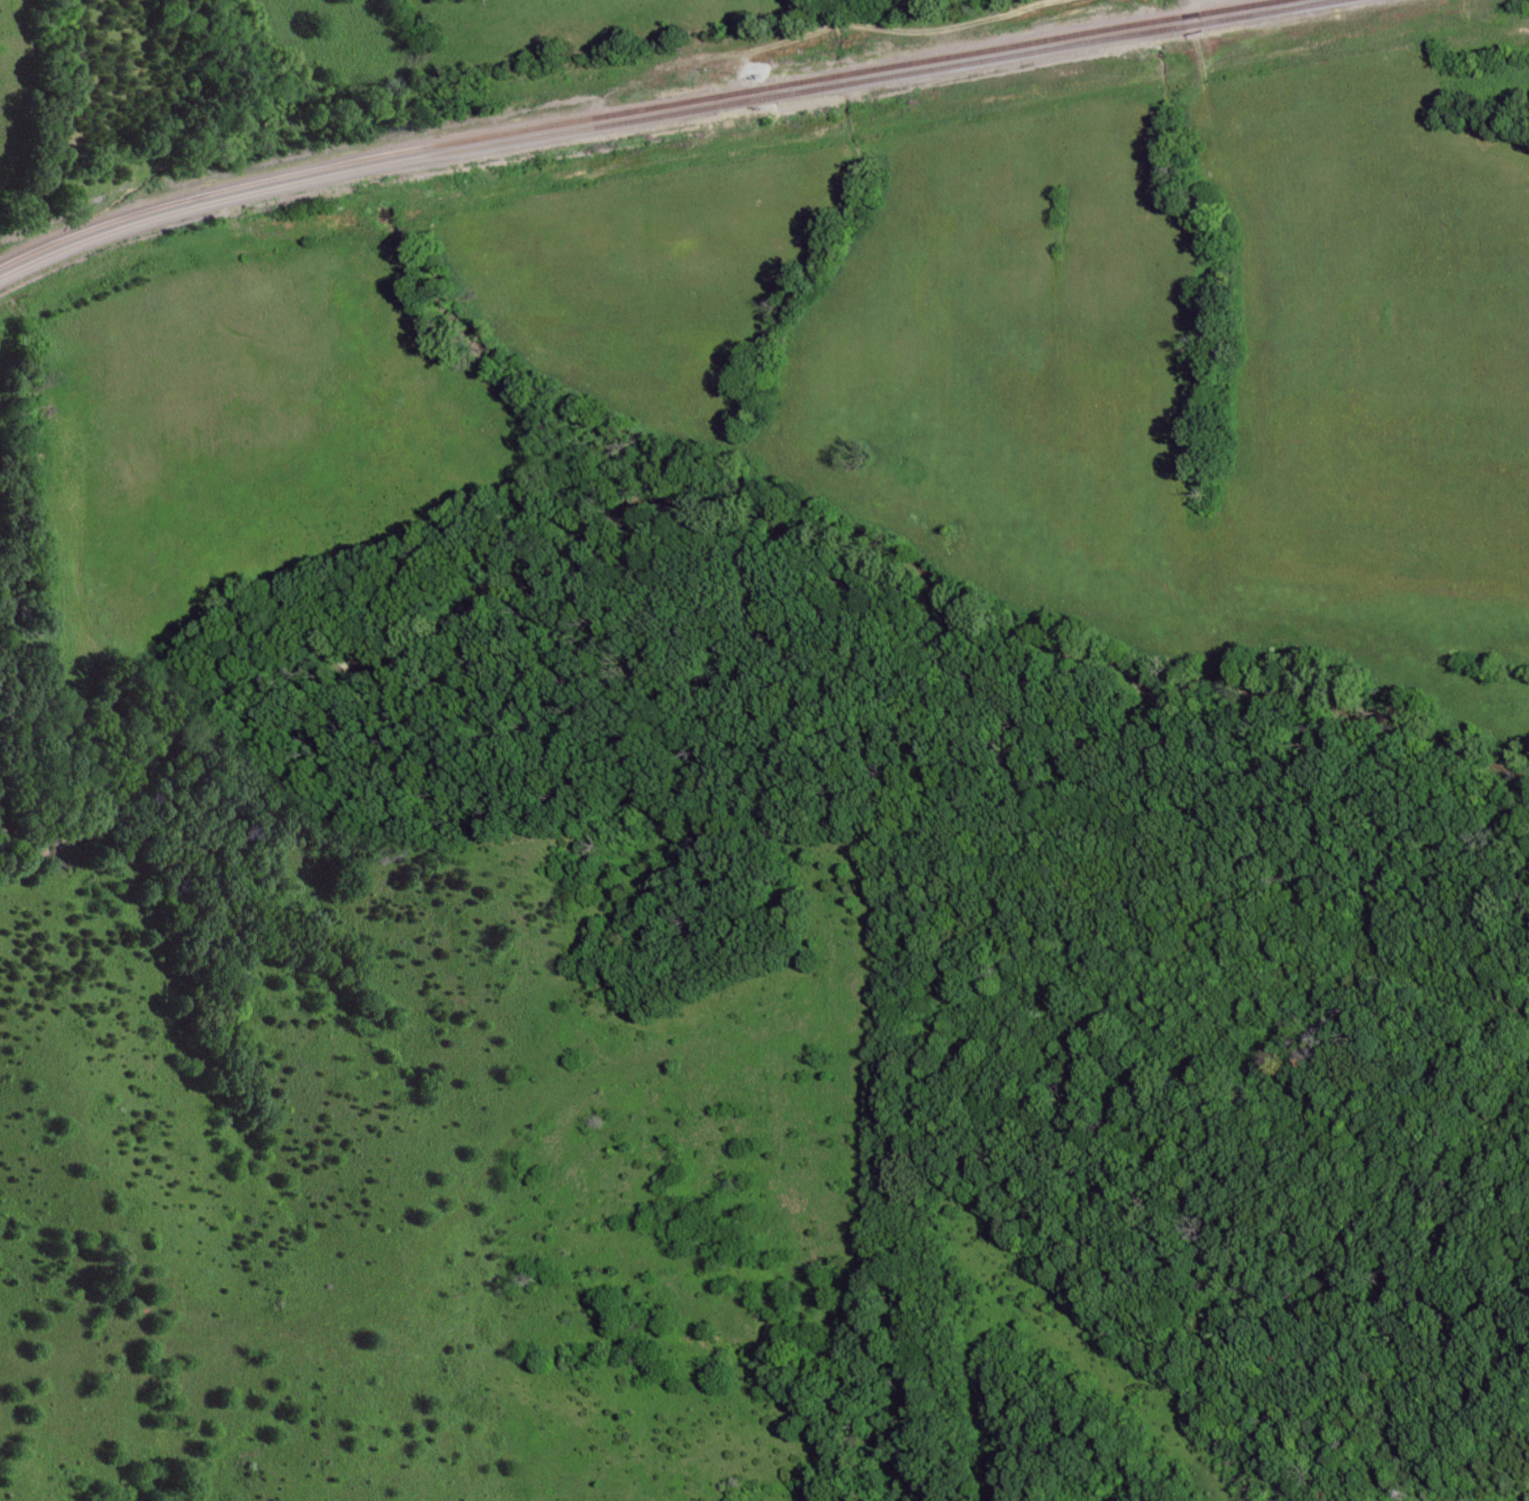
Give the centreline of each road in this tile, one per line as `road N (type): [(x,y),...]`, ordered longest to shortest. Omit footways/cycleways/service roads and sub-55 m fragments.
road 1 (track): [(612,93),(678,67),(828,29),(946,28),(1064,0)]

